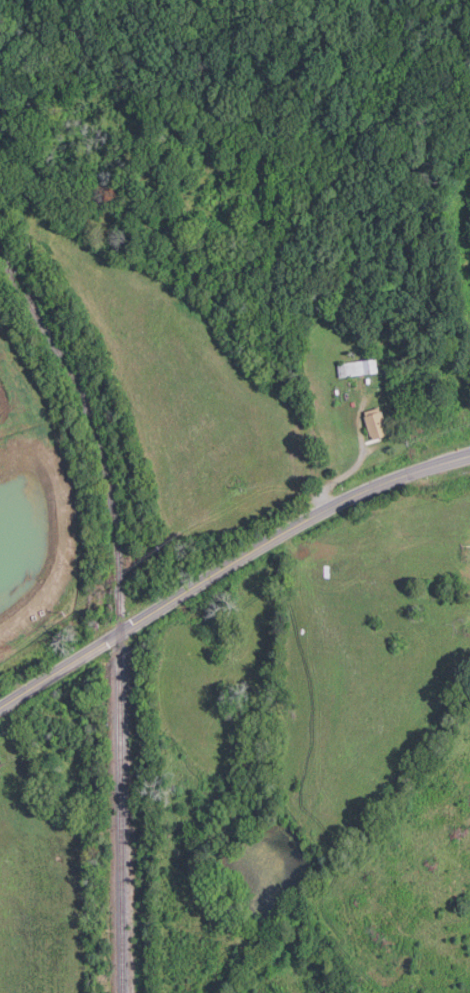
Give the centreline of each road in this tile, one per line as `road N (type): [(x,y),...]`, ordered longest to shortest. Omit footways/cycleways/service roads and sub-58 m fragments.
road 1 (tertiary): [(469,456),(364,492),(290,530),(0,708)]

